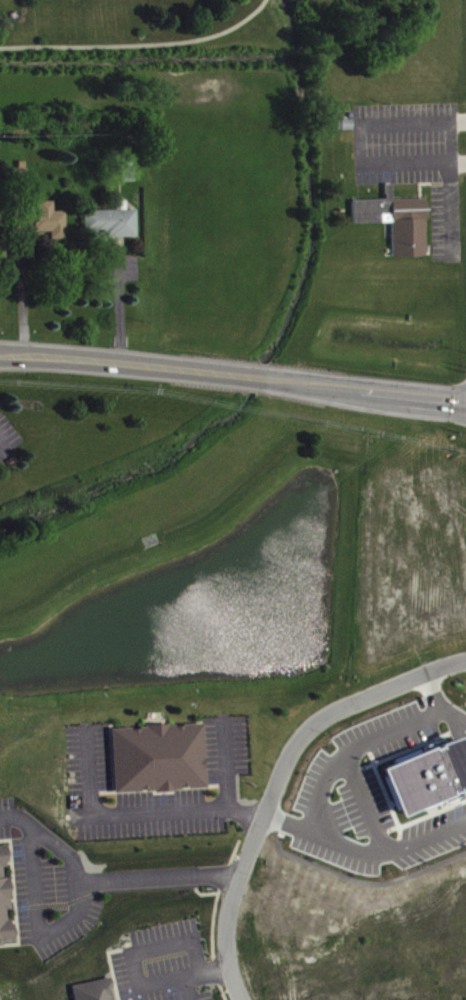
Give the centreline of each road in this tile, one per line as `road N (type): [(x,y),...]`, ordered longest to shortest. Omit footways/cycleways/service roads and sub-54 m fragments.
road 1 (secondary): [(0,352),(465,400)]
road 2 (residential): [(240,999),(224,946),(229,901),(298,736),(355,698),(465,657)]

